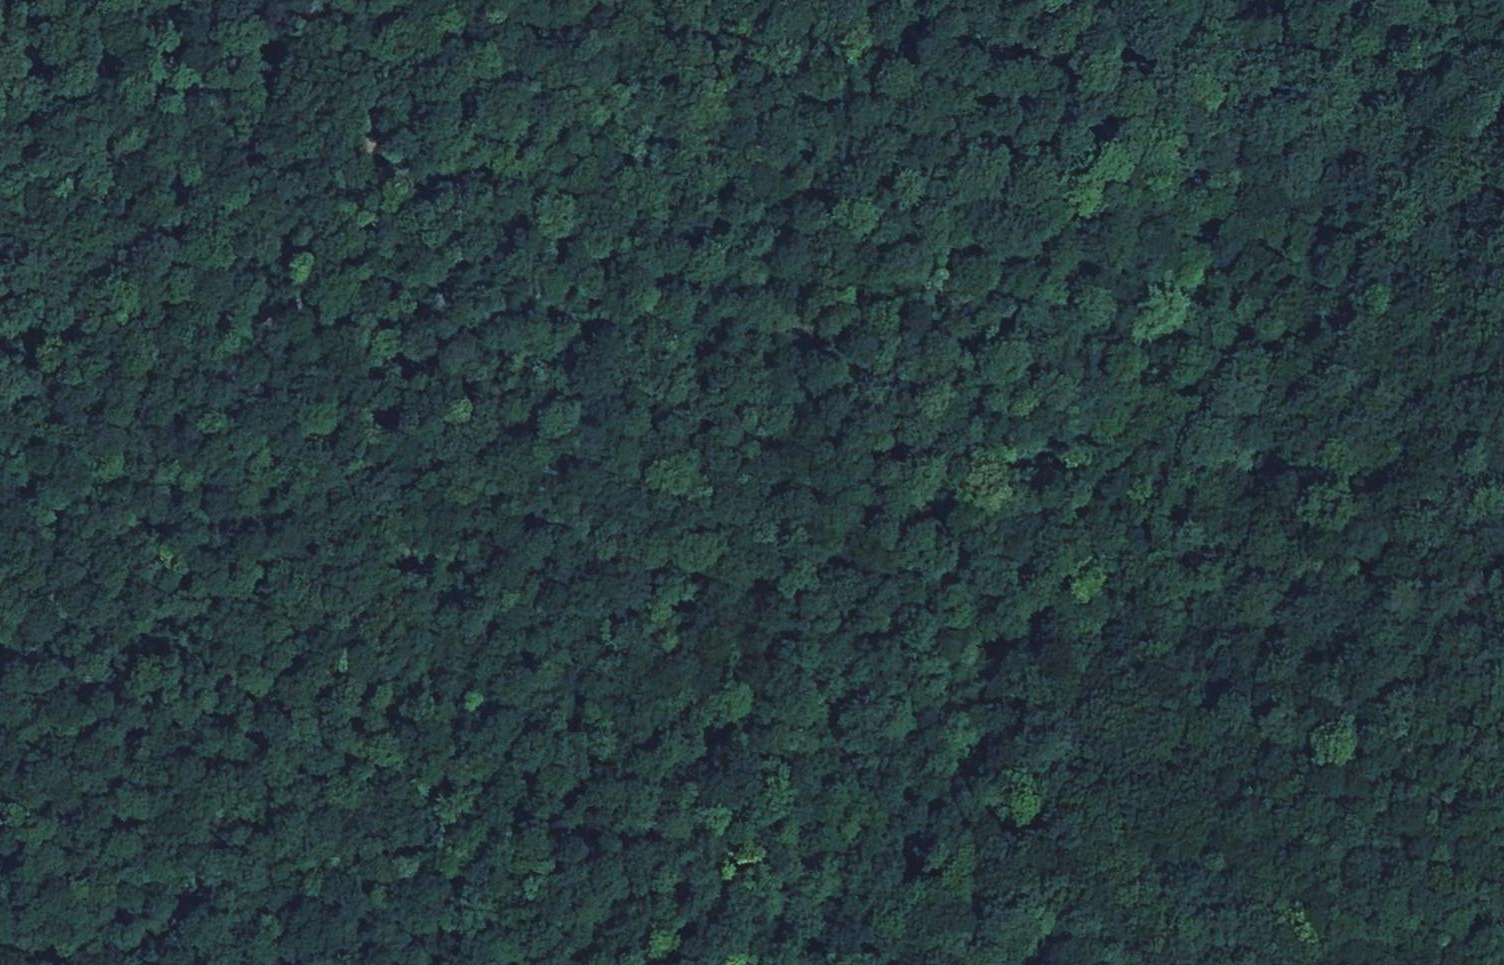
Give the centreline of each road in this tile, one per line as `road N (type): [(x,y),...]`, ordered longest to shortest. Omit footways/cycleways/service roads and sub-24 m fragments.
road 1 (track): [(1407,0),(1239,407),(931,867),(842,964)]

